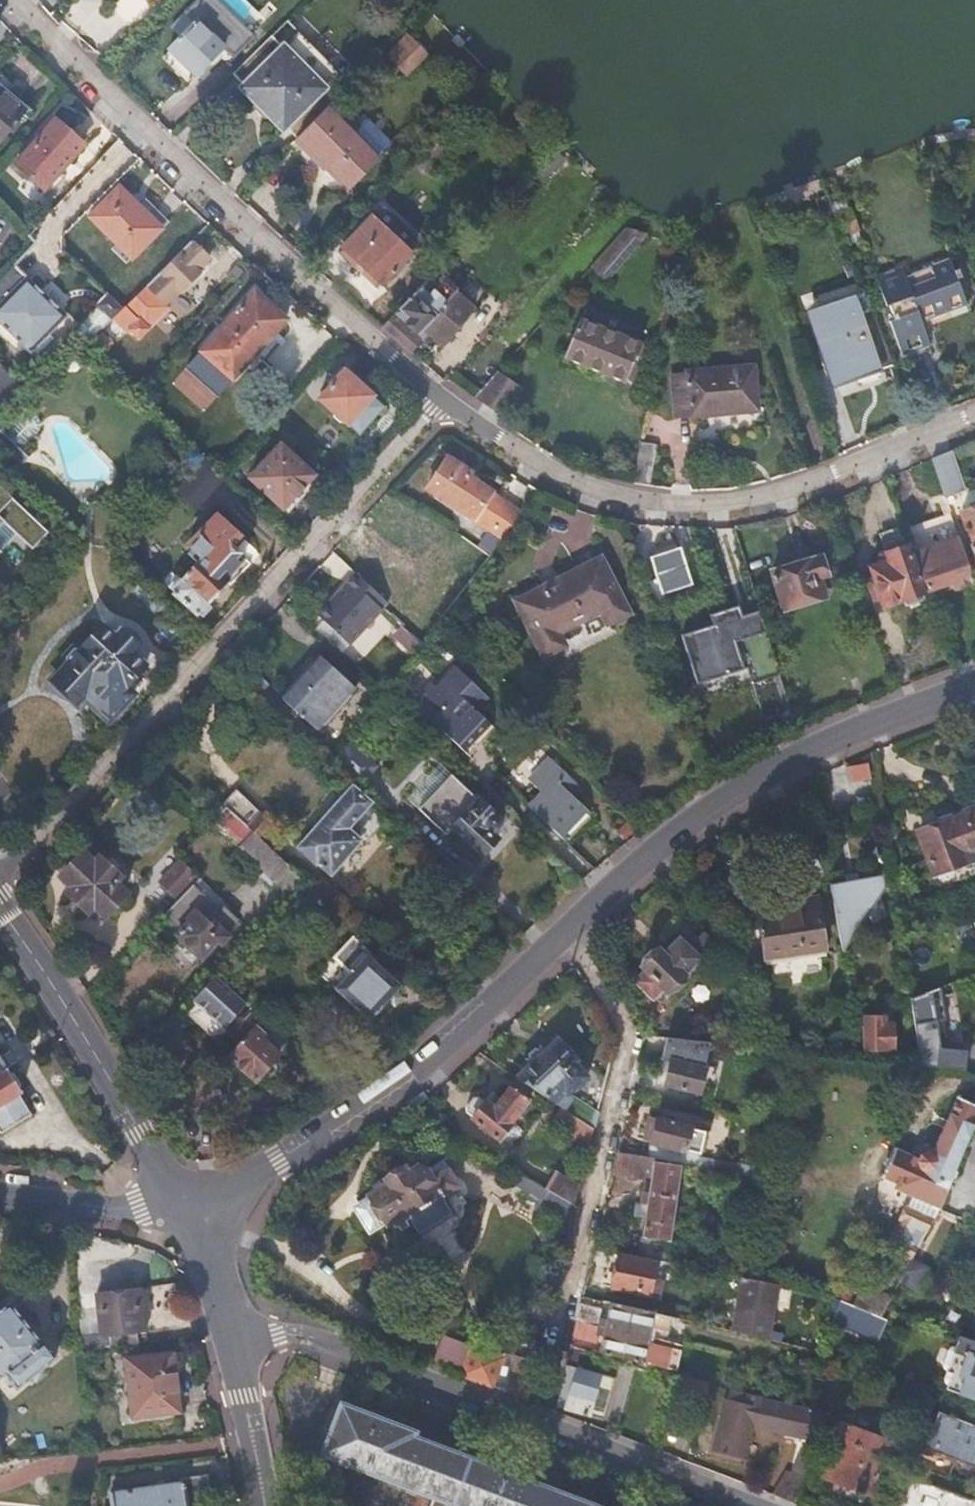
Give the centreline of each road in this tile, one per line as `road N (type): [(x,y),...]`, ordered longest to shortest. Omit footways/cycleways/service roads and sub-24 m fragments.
road 1 (residential): [(0,873),(435,404)]
road 2 (residential): [(14,0),(100,97),(435,404)]
road 3 (residential): [(435,404),(554,481),(629,504),(714,507),(805,487),(974,420)]
road 4 (tertiary): [(182,1202),(282,1160),(385,1093),(572,926)]
road 5 (tertiary): [(572,926),(671,839),(775,770),(974,686)]
road 6 (residential): [(572,926),(625,1050),(554,1335)]
road 7 (tertiary): [(0,905),(182,1202)]
road 8 (residential): [(0,1194),(135,1208),(182,1202)]
road 9 (tertiary): [(273,1505),(257,1414),(229,1333)]
road 10 (tertiary): [(229,1333),(258,1505)]
road 11 (tertiary): [(182,1202),(202,1237),(229,1333)]

